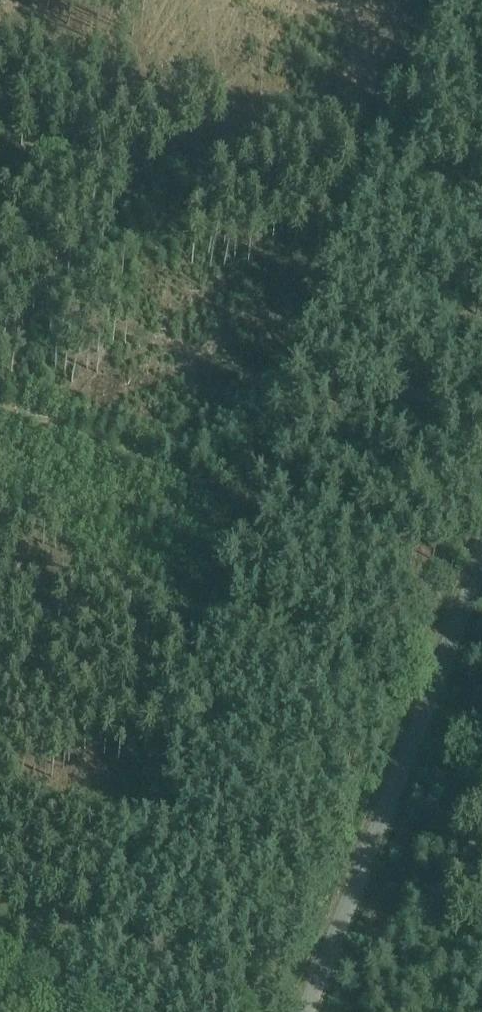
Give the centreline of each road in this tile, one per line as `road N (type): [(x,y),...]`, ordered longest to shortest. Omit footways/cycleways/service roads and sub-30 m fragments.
road 1 (unclassified): [(302,1011),(481,561)]

